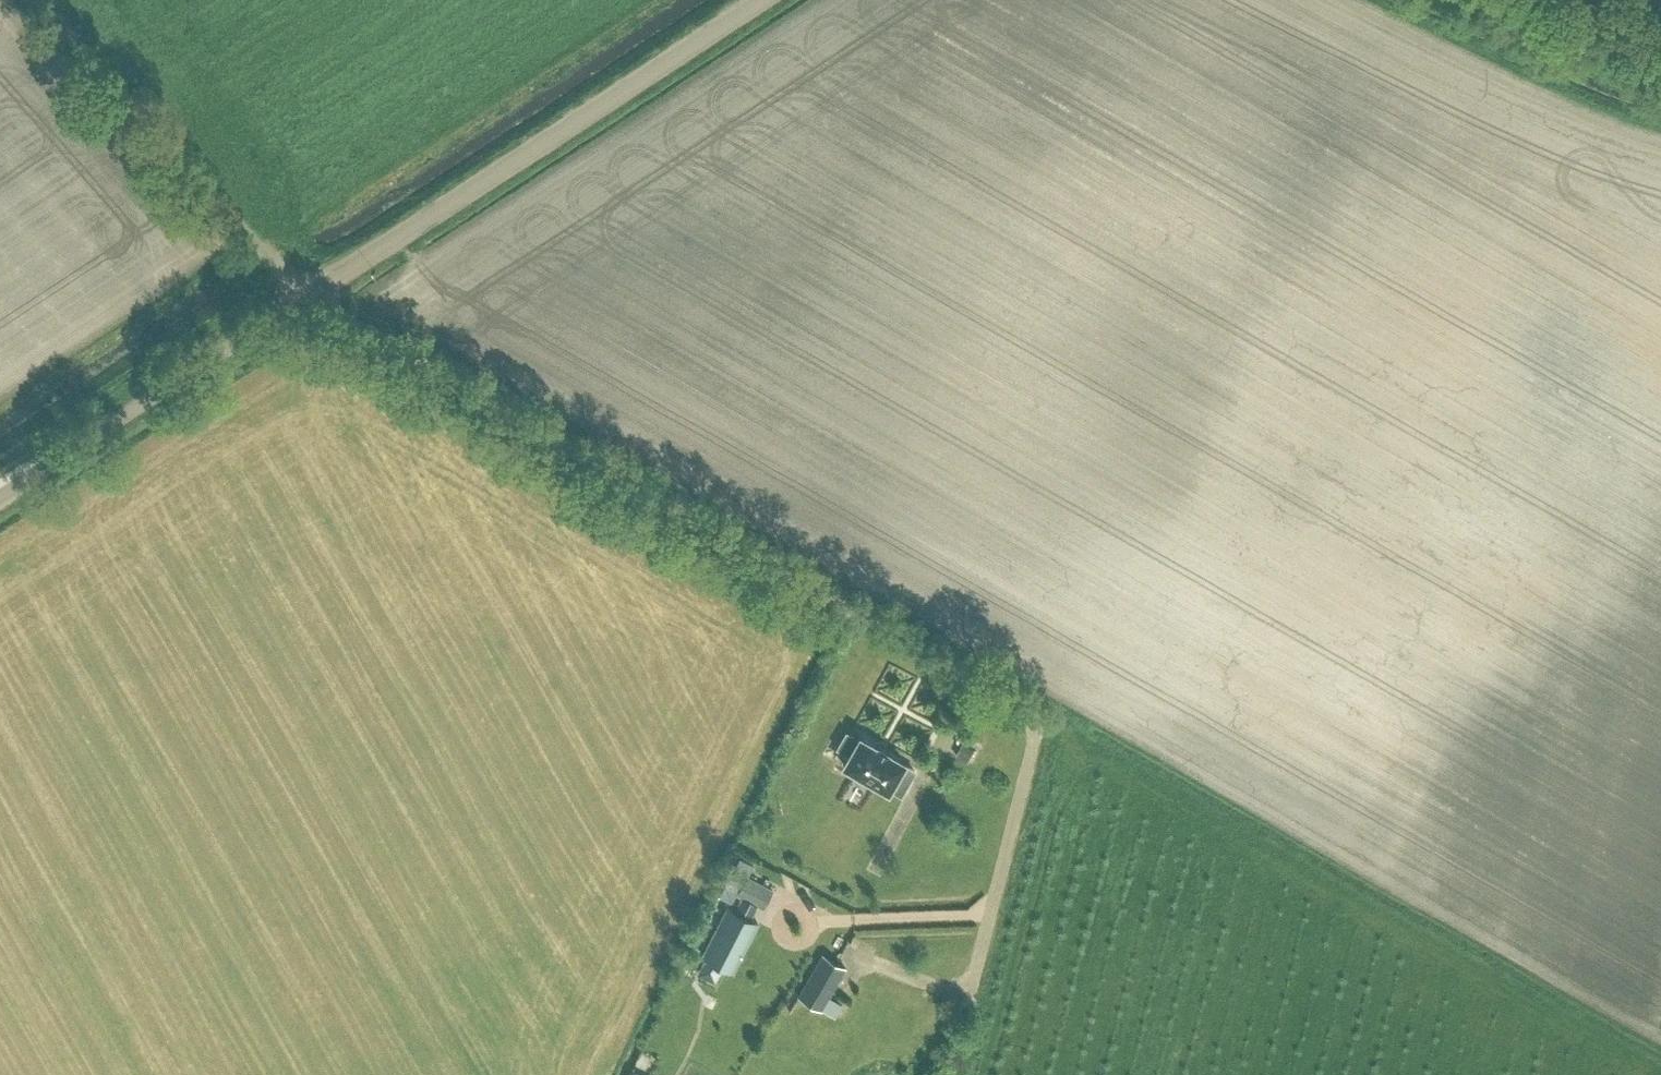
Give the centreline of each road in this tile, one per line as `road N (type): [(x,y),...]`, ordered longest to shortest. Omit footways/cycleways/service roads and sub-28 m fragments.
road 1 (unclassified): [(0,493),(753,0)]

